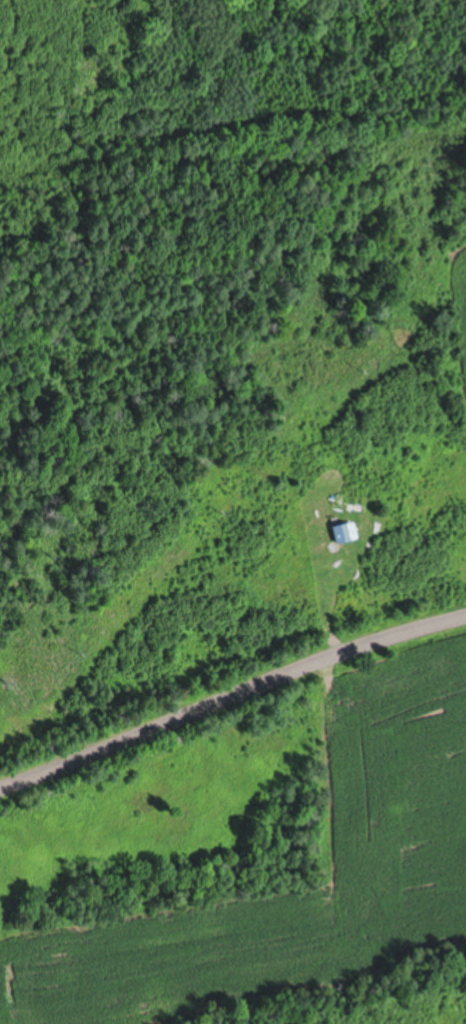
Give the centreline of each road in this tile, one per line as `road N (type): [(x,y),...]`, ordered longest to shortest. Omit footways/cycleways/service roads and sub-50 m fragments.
road 1 (residential): [(0,747),(365,612),(465,587)]

